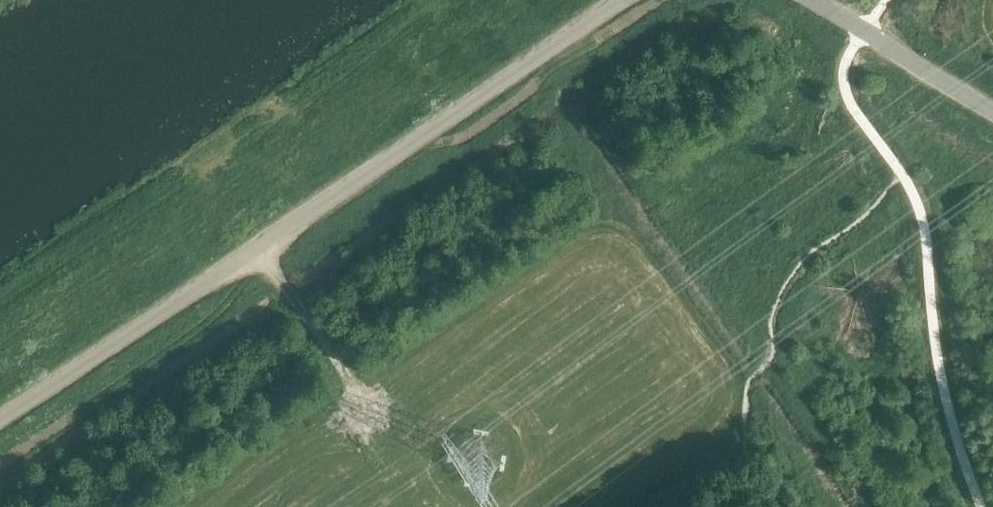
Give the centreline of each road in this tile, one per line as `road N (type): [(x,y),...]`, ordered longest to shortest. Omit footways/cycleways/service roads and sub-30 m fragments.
road 1 (tertiary): [(0,419),(622,0)]
road 2 (track): [(261,245),(317,340),(358,389),(423,355),(619,220),(732,386)]
road 3 (tertiary): [(808,0),(992,111)]

